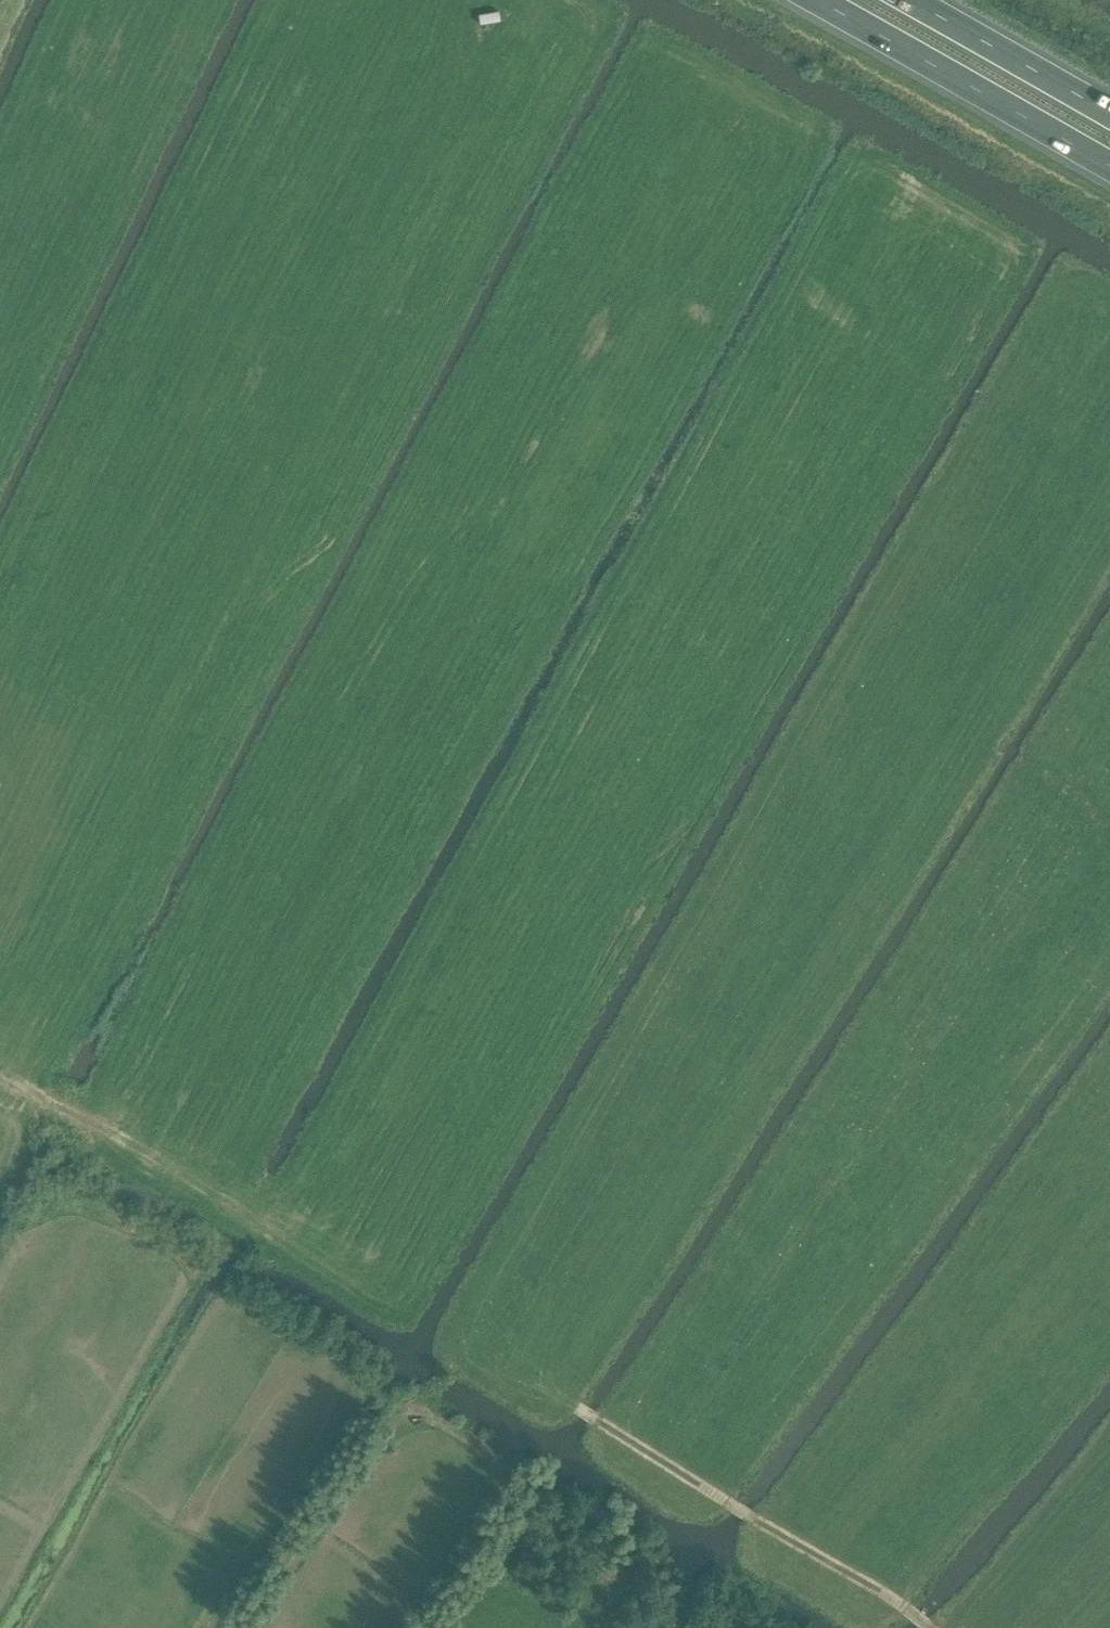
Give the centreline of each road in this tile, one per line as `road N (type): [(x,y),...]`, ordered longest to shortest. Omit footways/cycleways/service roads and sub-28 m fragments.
road 1 (trunk): [(817,0),(1109,166)]
road 2 (trunk): [(1109,115),(910,0)]

